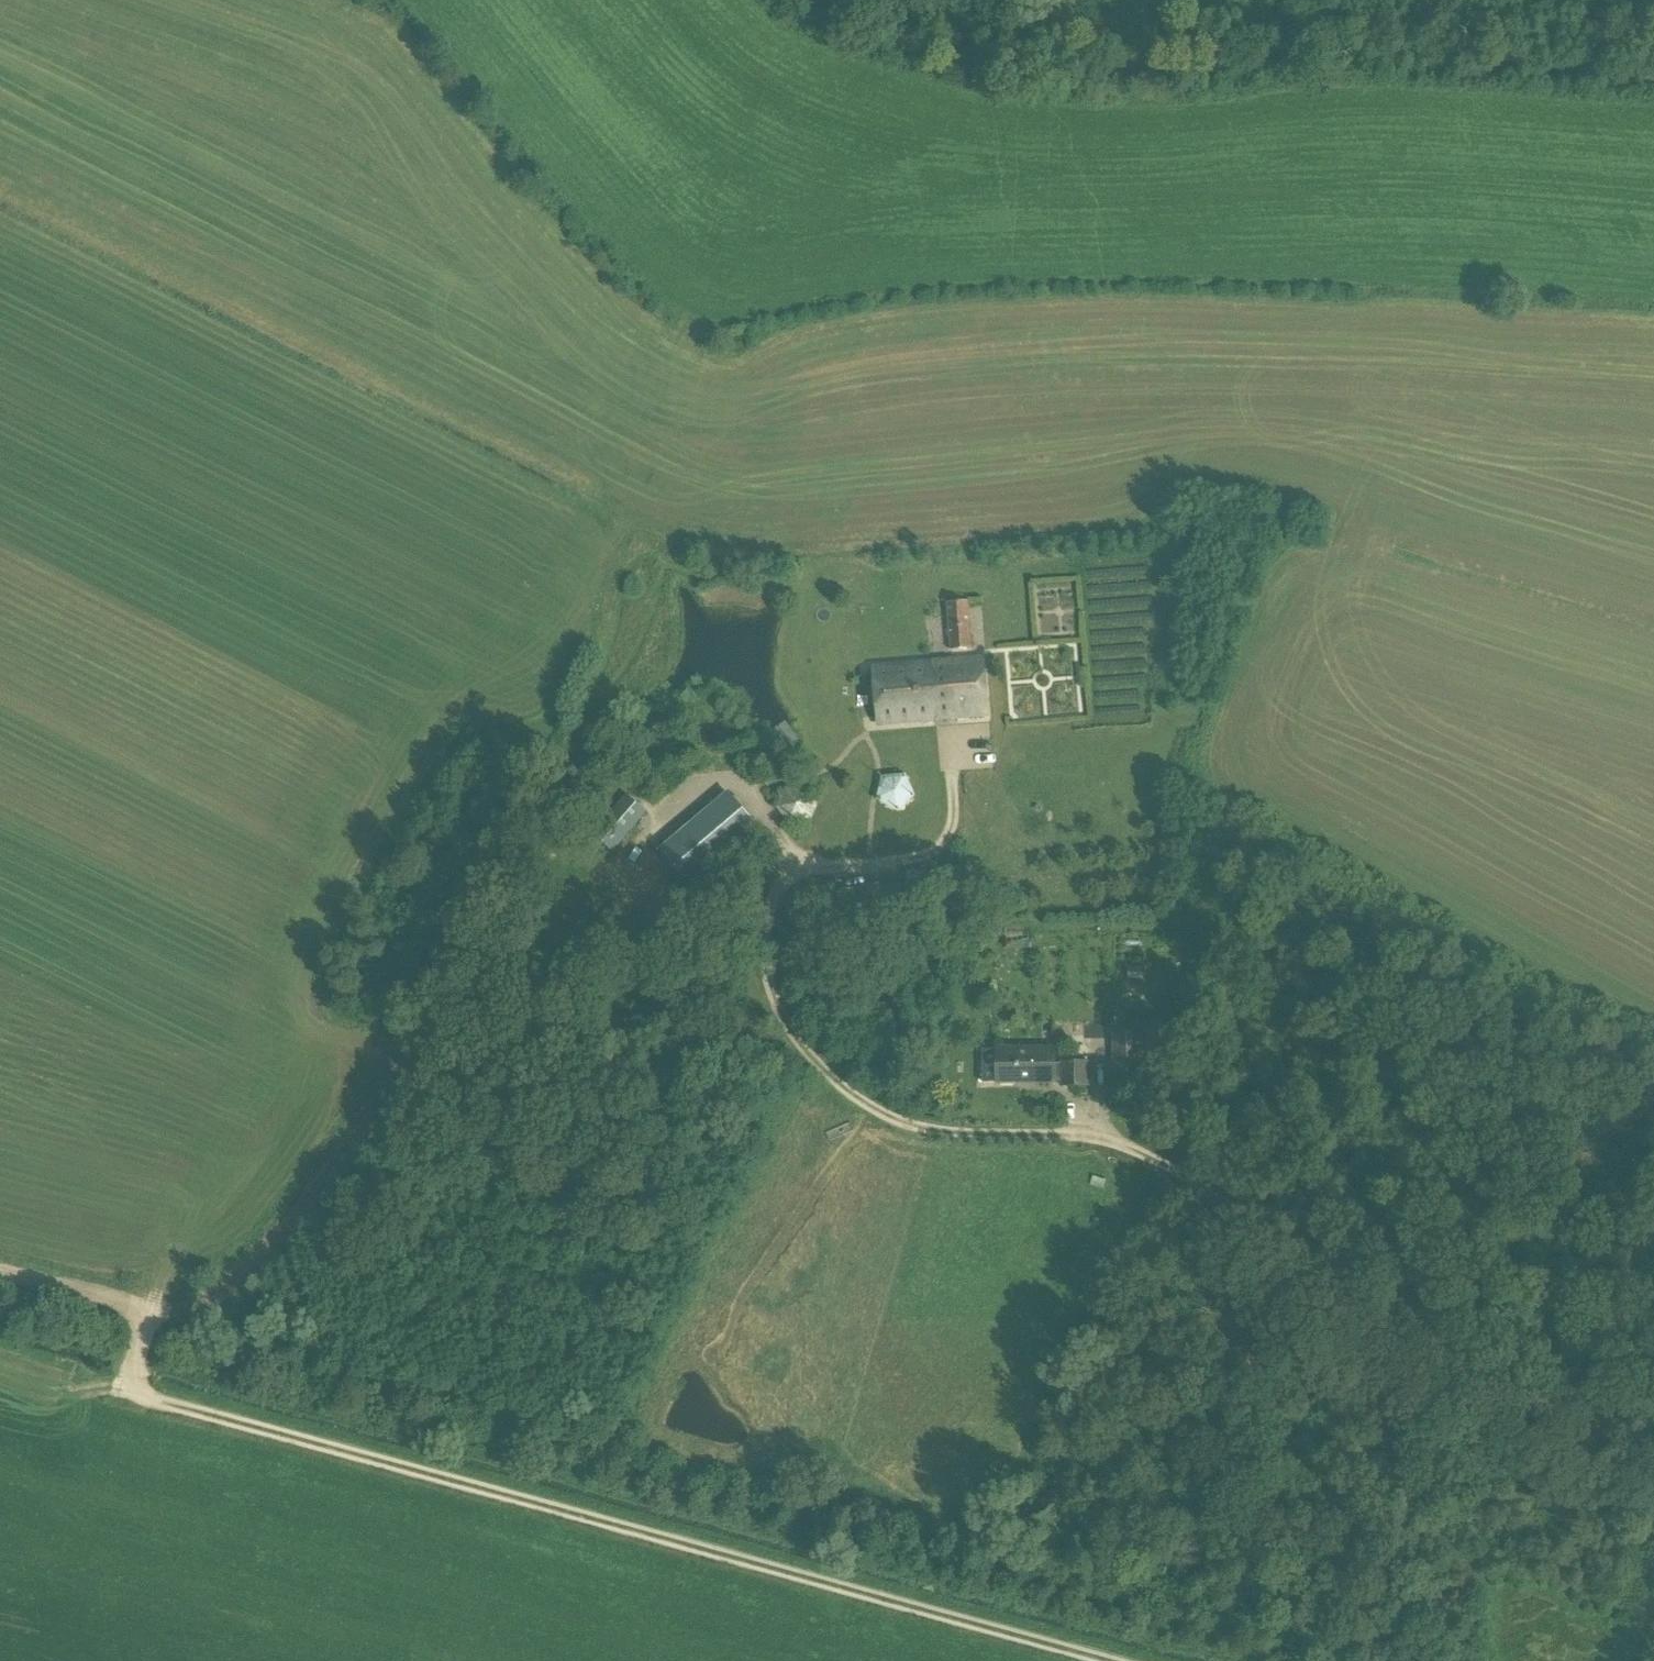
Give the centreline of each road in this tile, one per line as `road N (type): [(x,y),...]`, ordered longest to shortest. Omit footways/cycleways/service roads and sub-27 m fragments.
road 1 (track): [(1106,1660),(125,1391),(156,1286)]
road 2 (track): [(805,862),(768,833),(740,787),(707,782),(618,873),(442,1018),(259,1257),(211,1299),(168,1311),(0,1268)]

